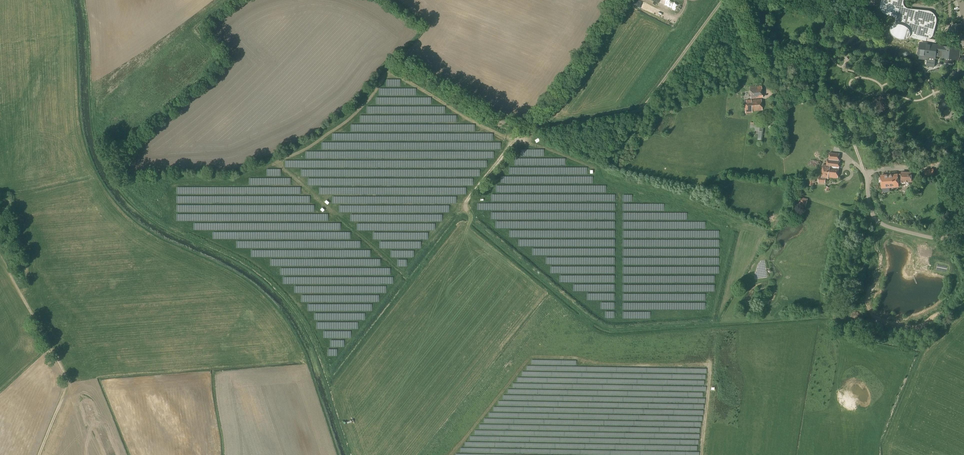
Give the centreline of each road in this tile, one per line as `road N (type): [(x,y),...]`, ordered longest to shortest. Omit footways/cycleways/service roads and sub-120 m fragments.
road 1 (track): [(340,454),(305,352),(278,308),(237,273),(148,230),(101,180),(81,127),(72,0)]

